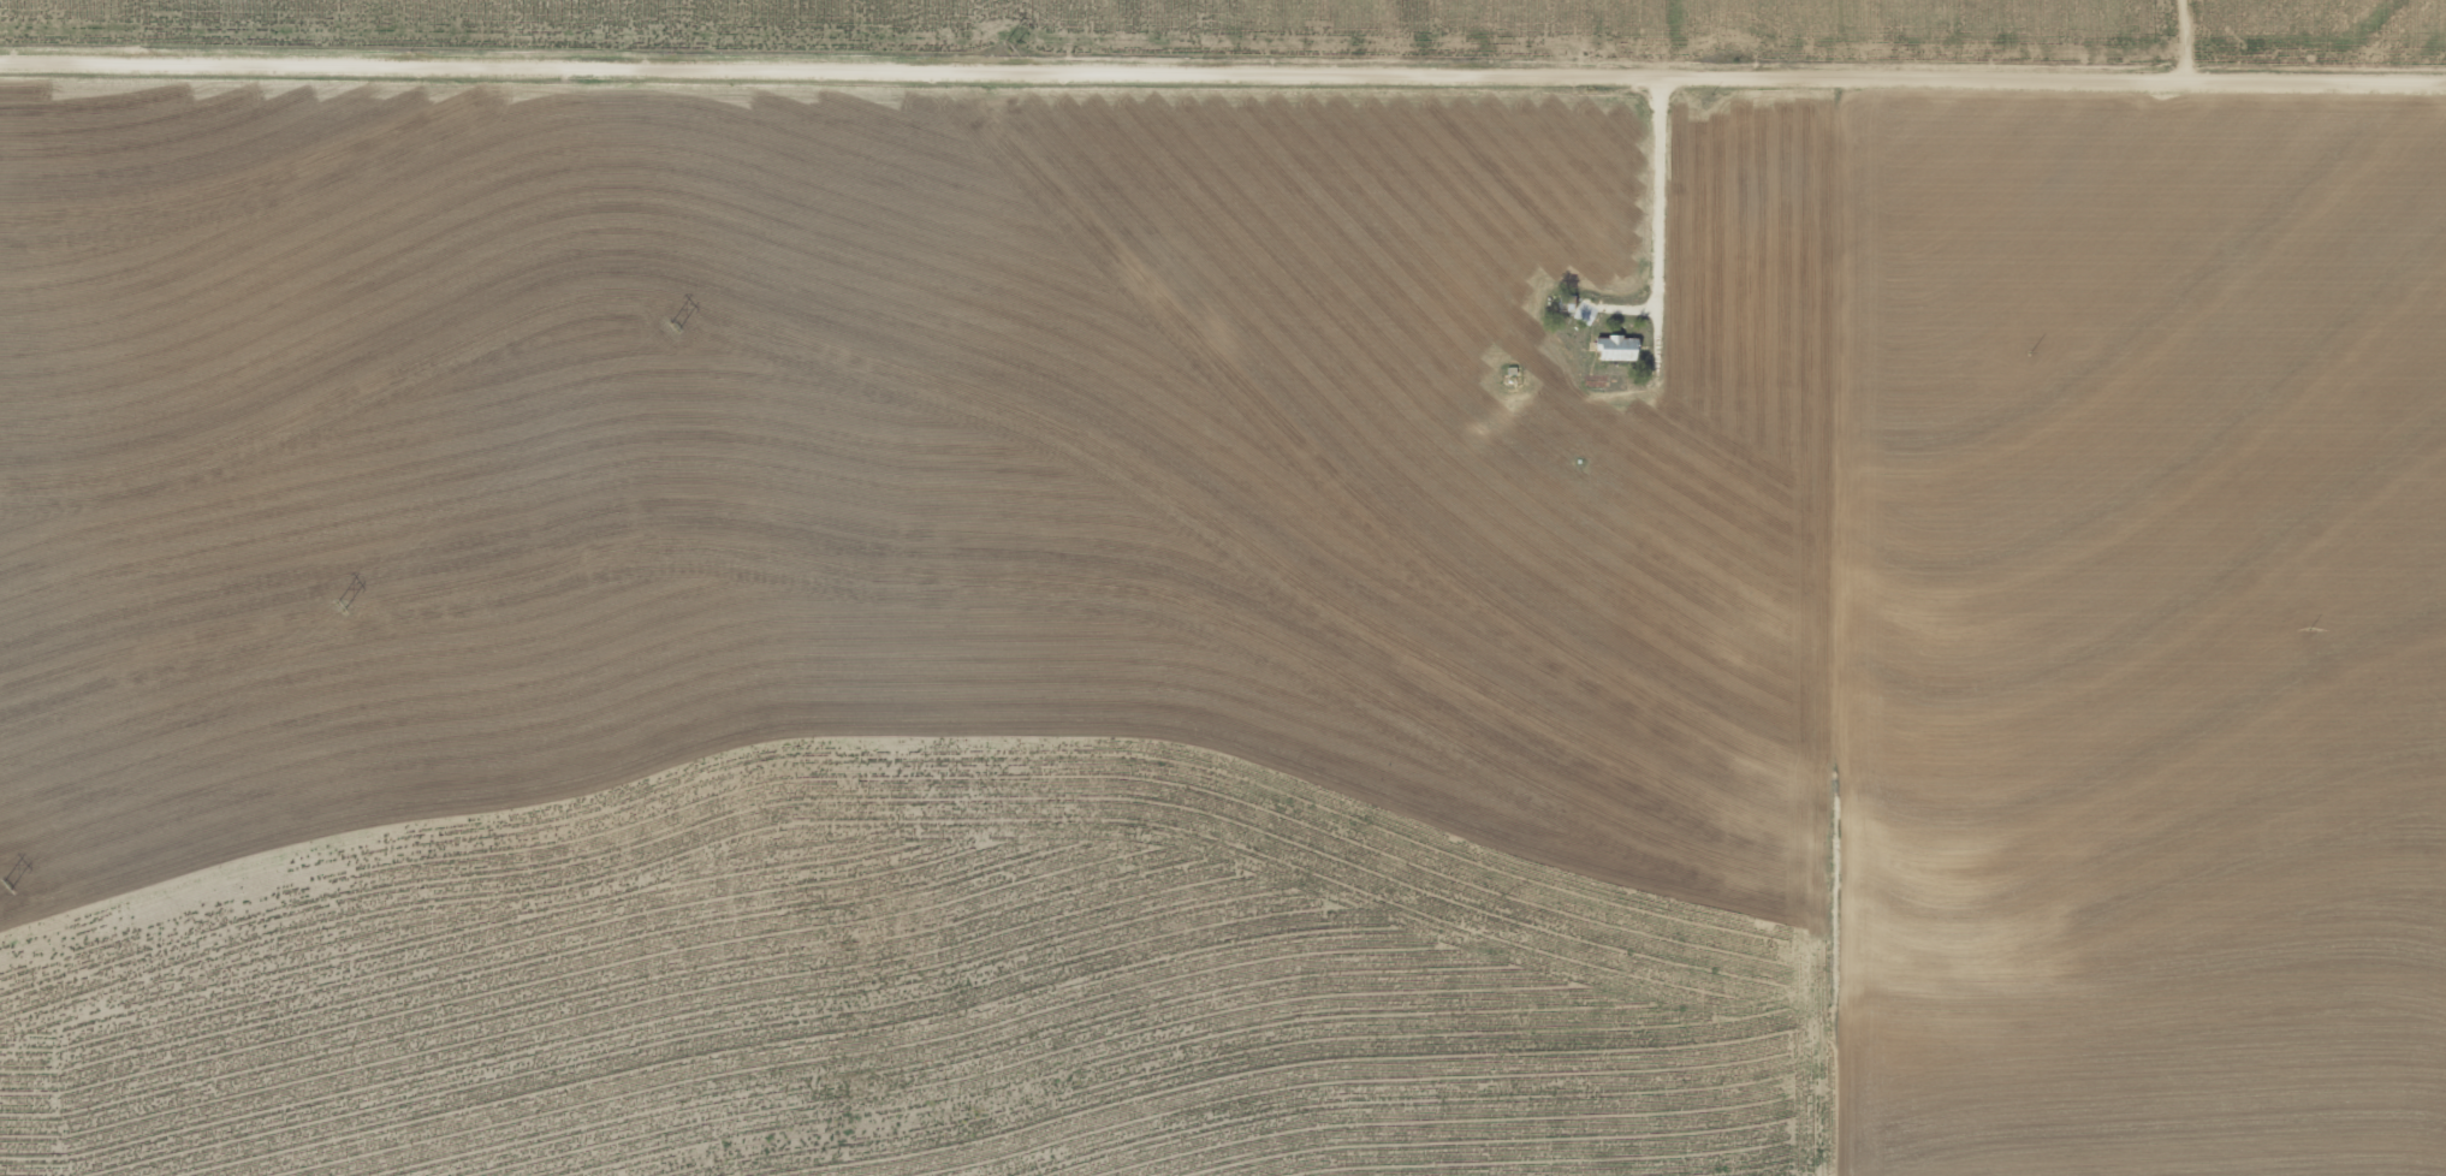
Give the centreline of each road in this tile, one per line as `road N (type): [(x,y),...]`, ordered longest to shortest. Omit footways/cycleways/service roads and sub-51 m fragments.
road 1 (residential): [(2445,88),(0,66)]

